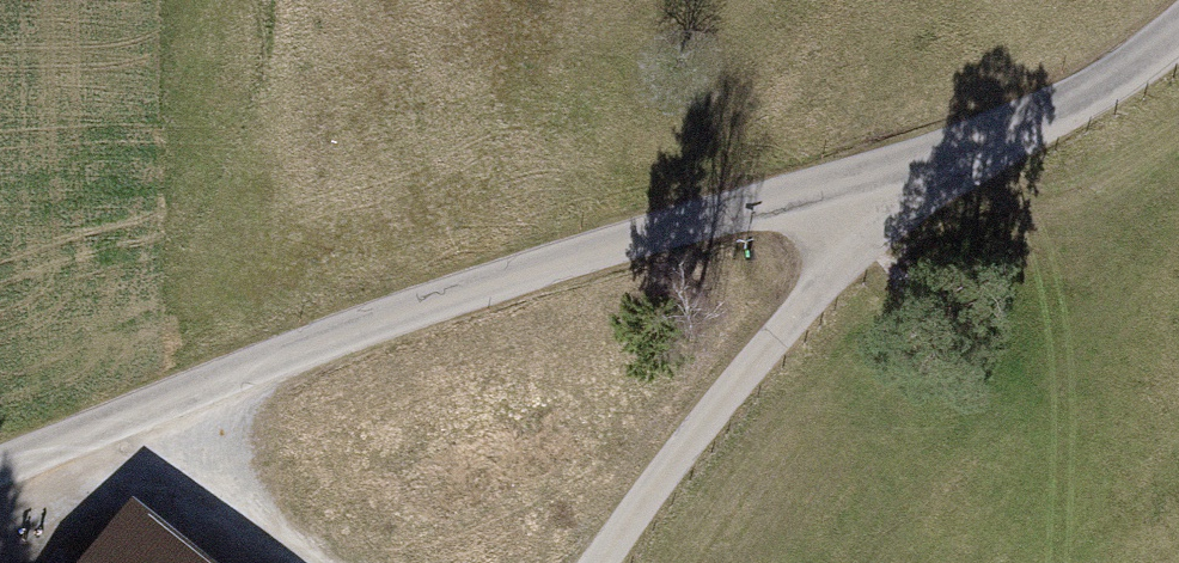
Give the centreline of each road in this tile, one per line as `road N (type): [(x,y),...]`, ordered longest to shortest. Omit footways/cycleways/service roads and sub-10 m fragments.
road 1 (unclassified): [(1178,30),(1050,114),(922,159),(497,272),(0,464)]
road 2 (track): [(922,159),(636,496),(598,562)]
road 3 (track): [(307,562),(121,416)]

